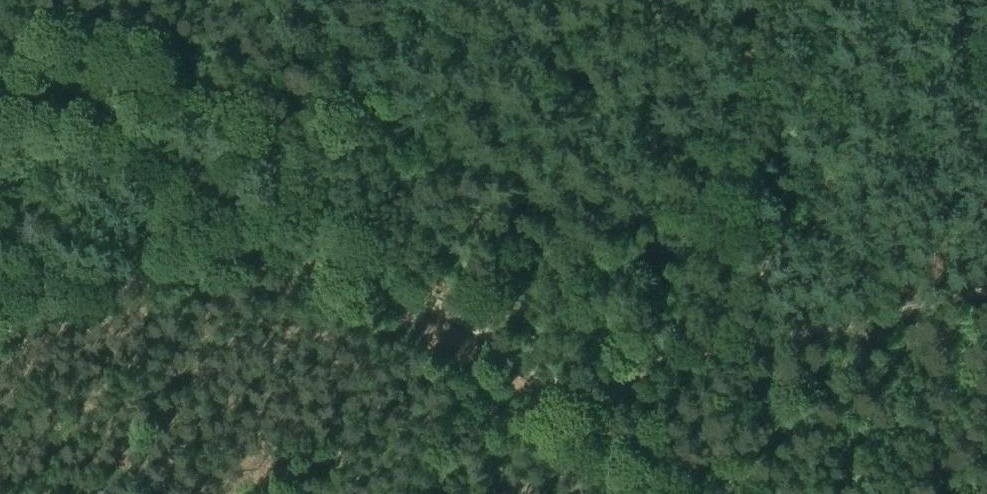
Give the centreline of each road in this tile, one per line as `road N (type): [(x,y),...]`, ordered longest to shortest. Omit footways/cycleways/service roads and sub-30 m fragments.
road 1 (track): [(756,0),(766,493)]
road 2 (track): [(692,493),(614,427),(280,229)]
road 3 (track): [(986,288),(728,347),(574,402)]
road 4 (track): [(102,93),(452,0)]
road 5 (track): [(280,229),(102,93)]
road 6 (track): [(102,93),(0,20)]

